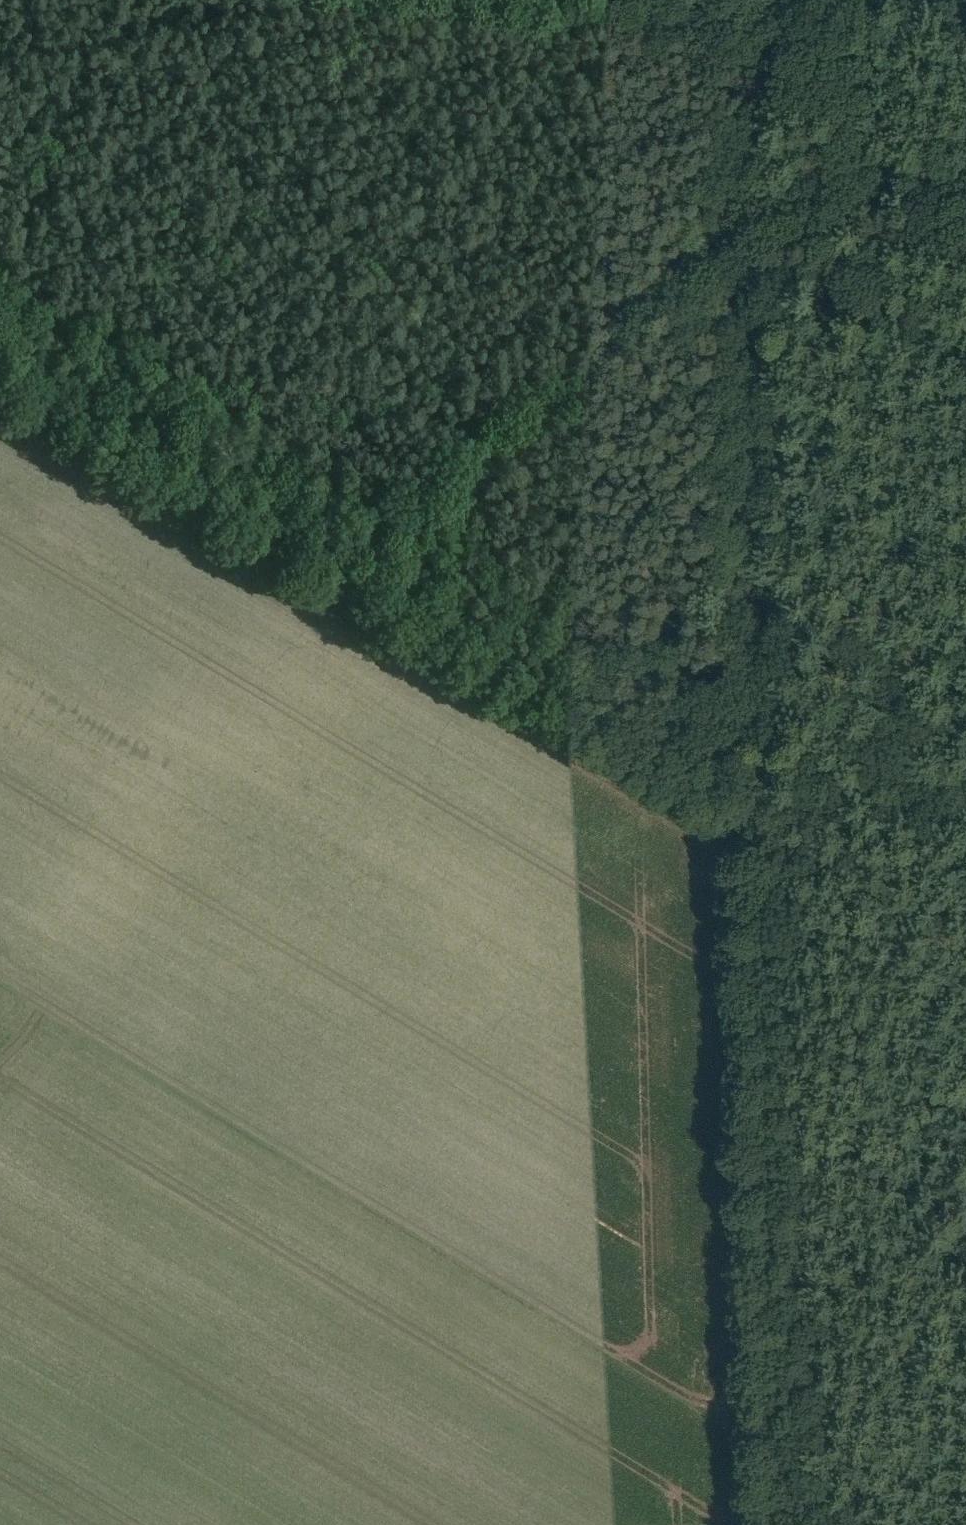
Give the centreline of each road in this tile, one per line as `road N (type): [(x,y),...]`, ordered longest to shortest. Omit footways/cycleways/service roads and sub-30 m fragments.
road 1 (track): [(771,1524),(738,244)]

